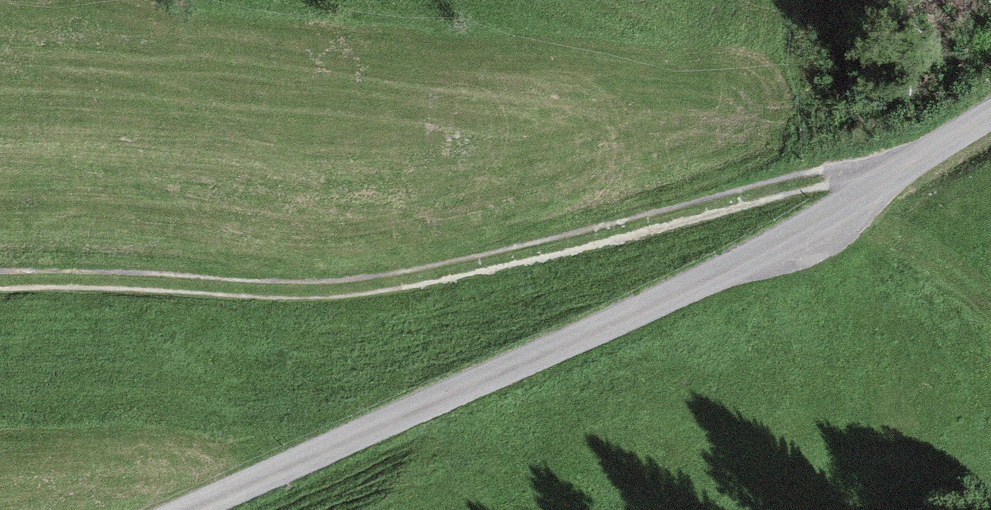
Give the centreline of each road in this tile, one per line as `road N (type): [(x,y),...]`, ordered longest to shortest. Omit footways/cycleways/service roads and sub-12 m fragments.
road 1 (track): [(0,282),(337,289),(433,276),(889,173)]
road 2 (unclassified): [(188,509),(576,342),(801,227),(990,110)]

